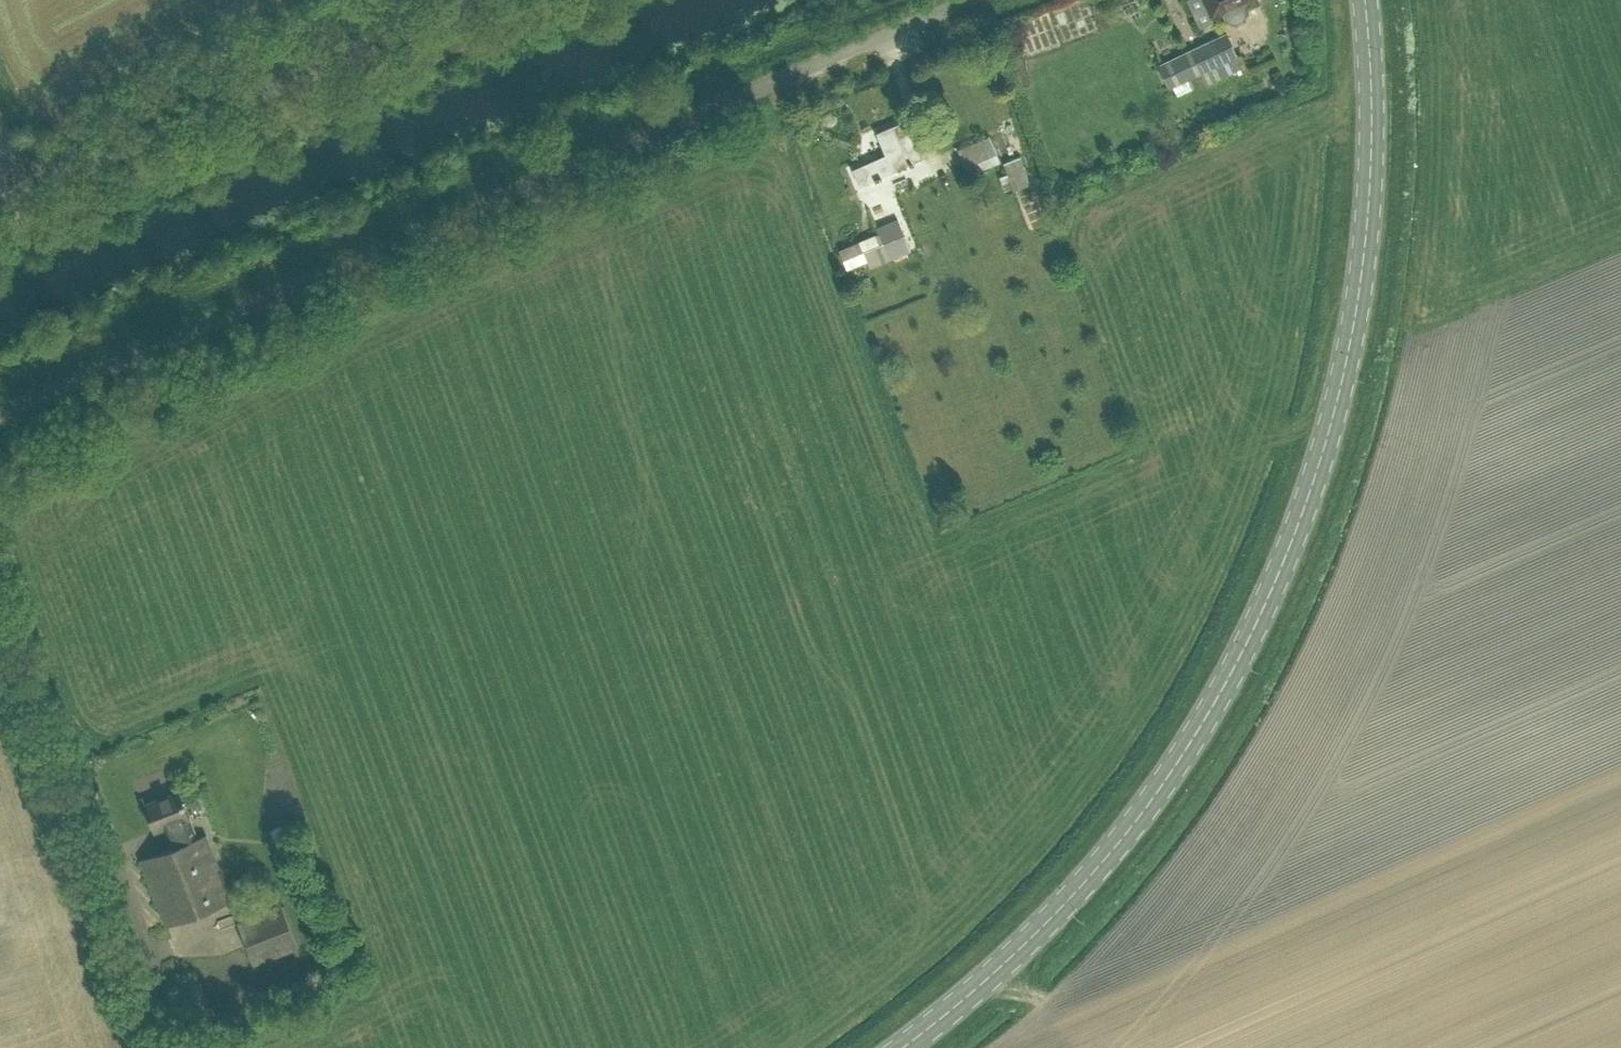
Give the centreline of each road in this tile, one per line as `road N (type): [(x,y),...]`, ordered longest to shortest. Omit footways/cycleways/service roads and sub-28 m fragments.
road 1 (tertiary): [(901,1047),(1014,953),(1106,857),(1185,751),(1253,631),(1321,457),(1356,309),(1371,157),(1364,0)]
road 2 (unclassified): [(0,418),(961,0)]
road 3 (unclassified): [(173,1047),(0,573)]
road 4 (unclassified): [(479,0),(25,187)]

